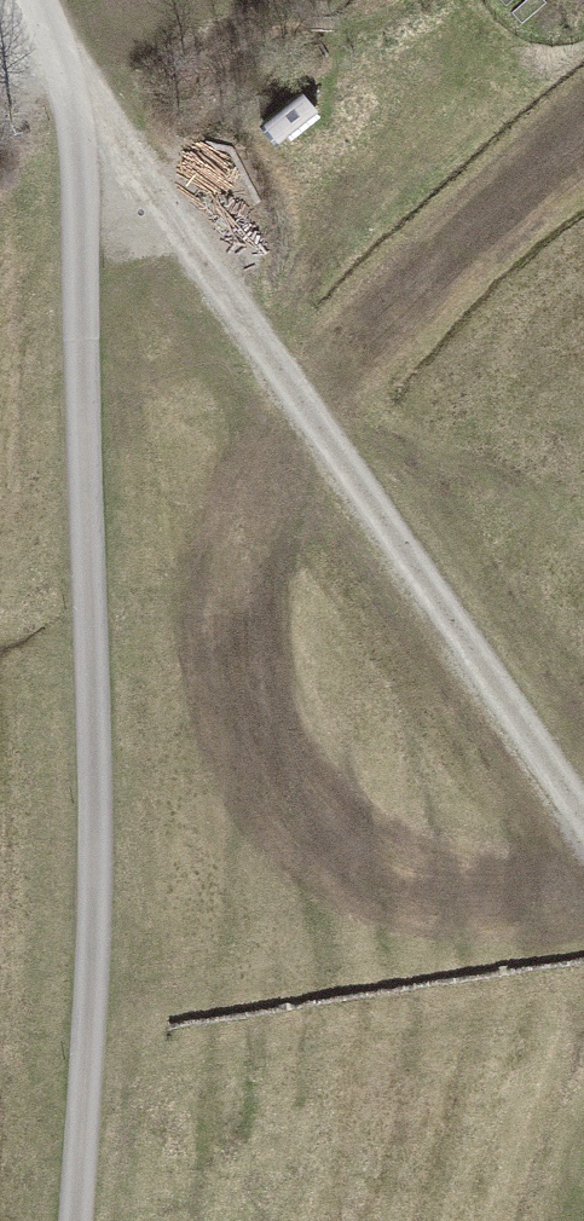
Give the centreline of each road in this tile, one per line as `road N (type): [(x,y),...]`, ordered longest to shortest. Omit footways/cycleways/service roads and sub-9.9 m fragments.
road 1 (track): [(29,0),(72,68),(89,395),(96,991),(77,1220)]
road 2 (track): [(72,68),(583,849)]

